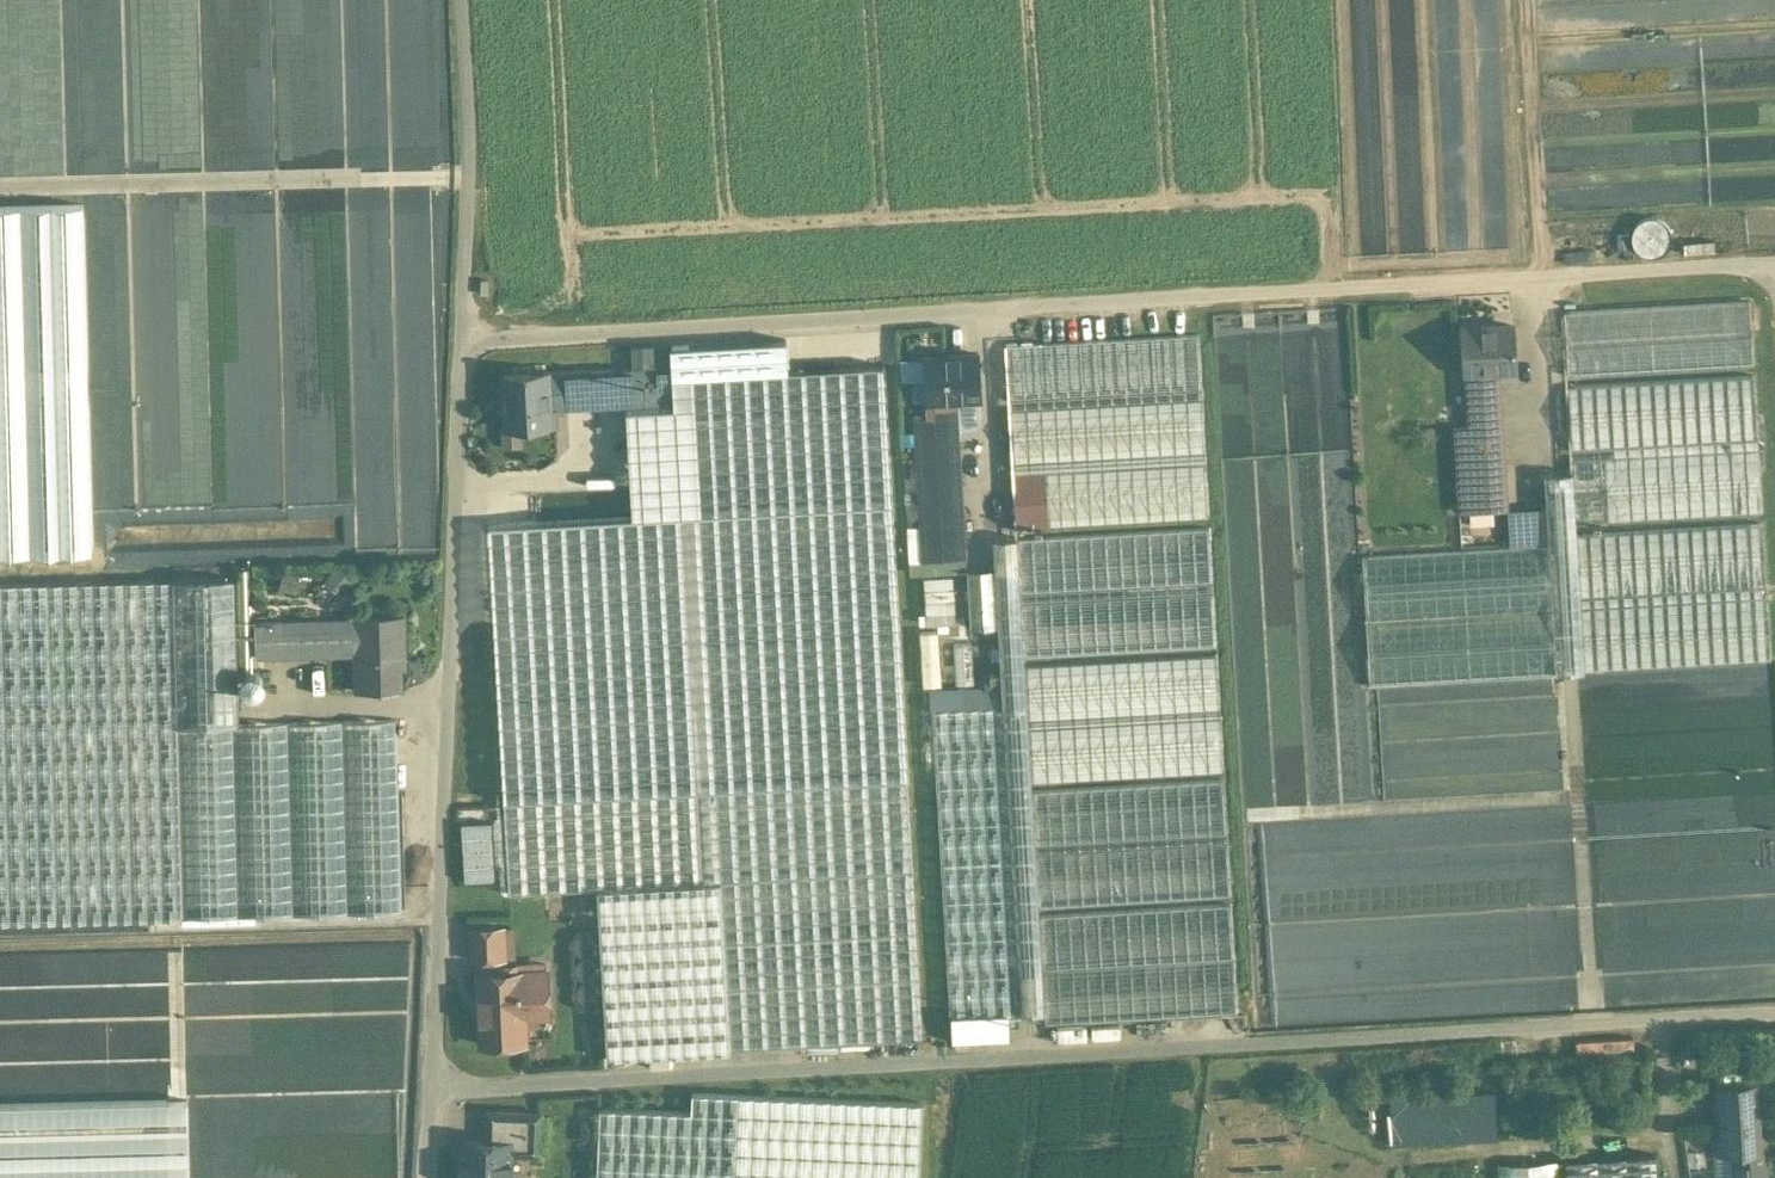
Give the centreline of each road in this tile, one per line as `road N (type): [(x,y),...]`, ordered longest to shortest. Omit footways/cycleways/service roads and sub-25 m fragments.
road 1 (unclassified): [(433,1089),(1774,1014)]
road 2 (unclassified): [(461,339),(1774,264)]
road 3 (unclassified): [(461,339),(433,1089)]
road 4 (track): [(0,188),(468,176)]
road 5 (unclassified): [(460,0),(470,137),(461,339)]

